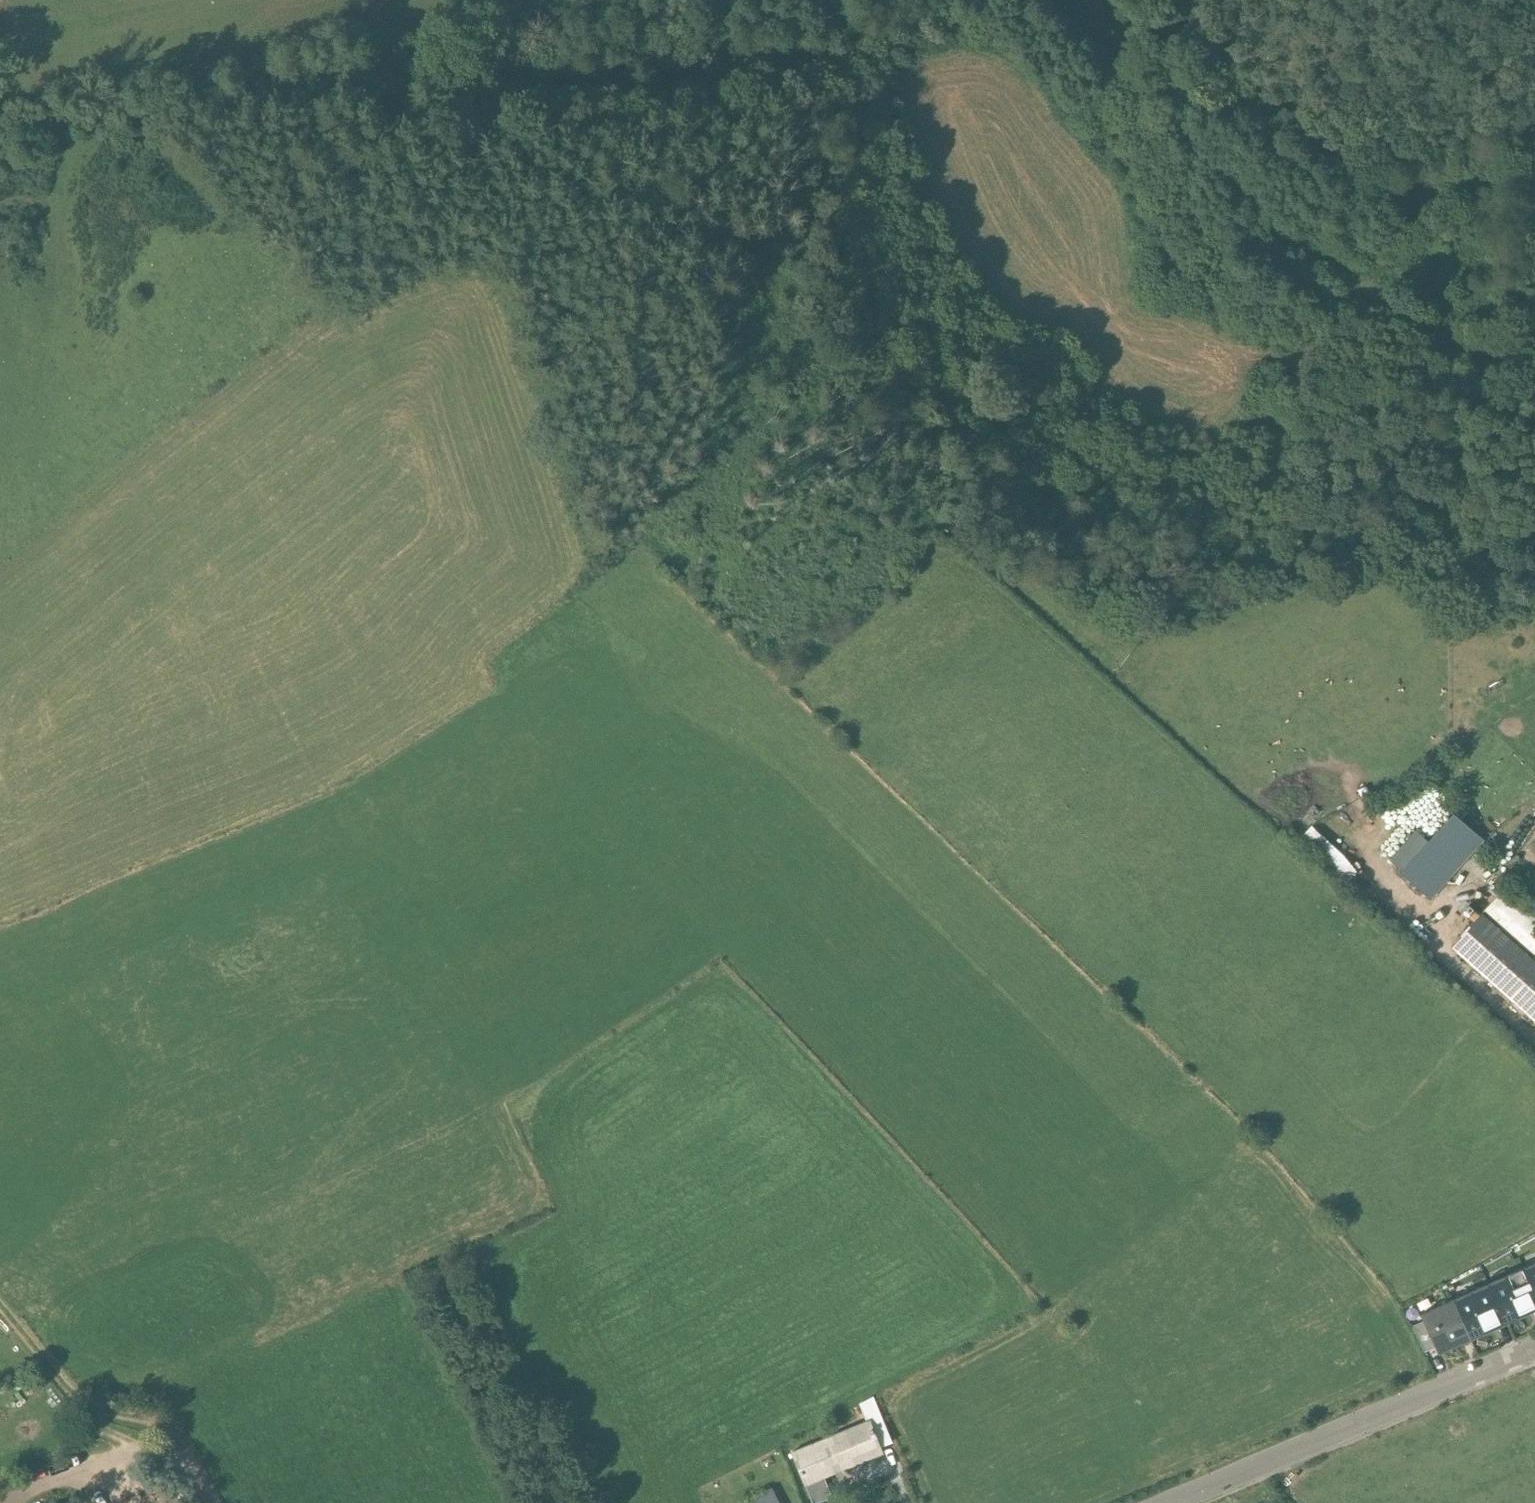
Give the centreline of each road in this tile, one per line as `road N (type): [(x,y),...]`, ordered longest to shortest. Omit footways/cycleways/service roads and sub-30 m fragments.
road 1 (track): [(1097,19),(1129,75),(1179,212),(1233,277),(1318,335),(1394,362),(1534,346)]
road 2 (residential): [(1171,1502),(1534,1349)]
road 3 (track): [(0,1305),(75,1390),(152,1421),(192,1458),(215,1502)]

